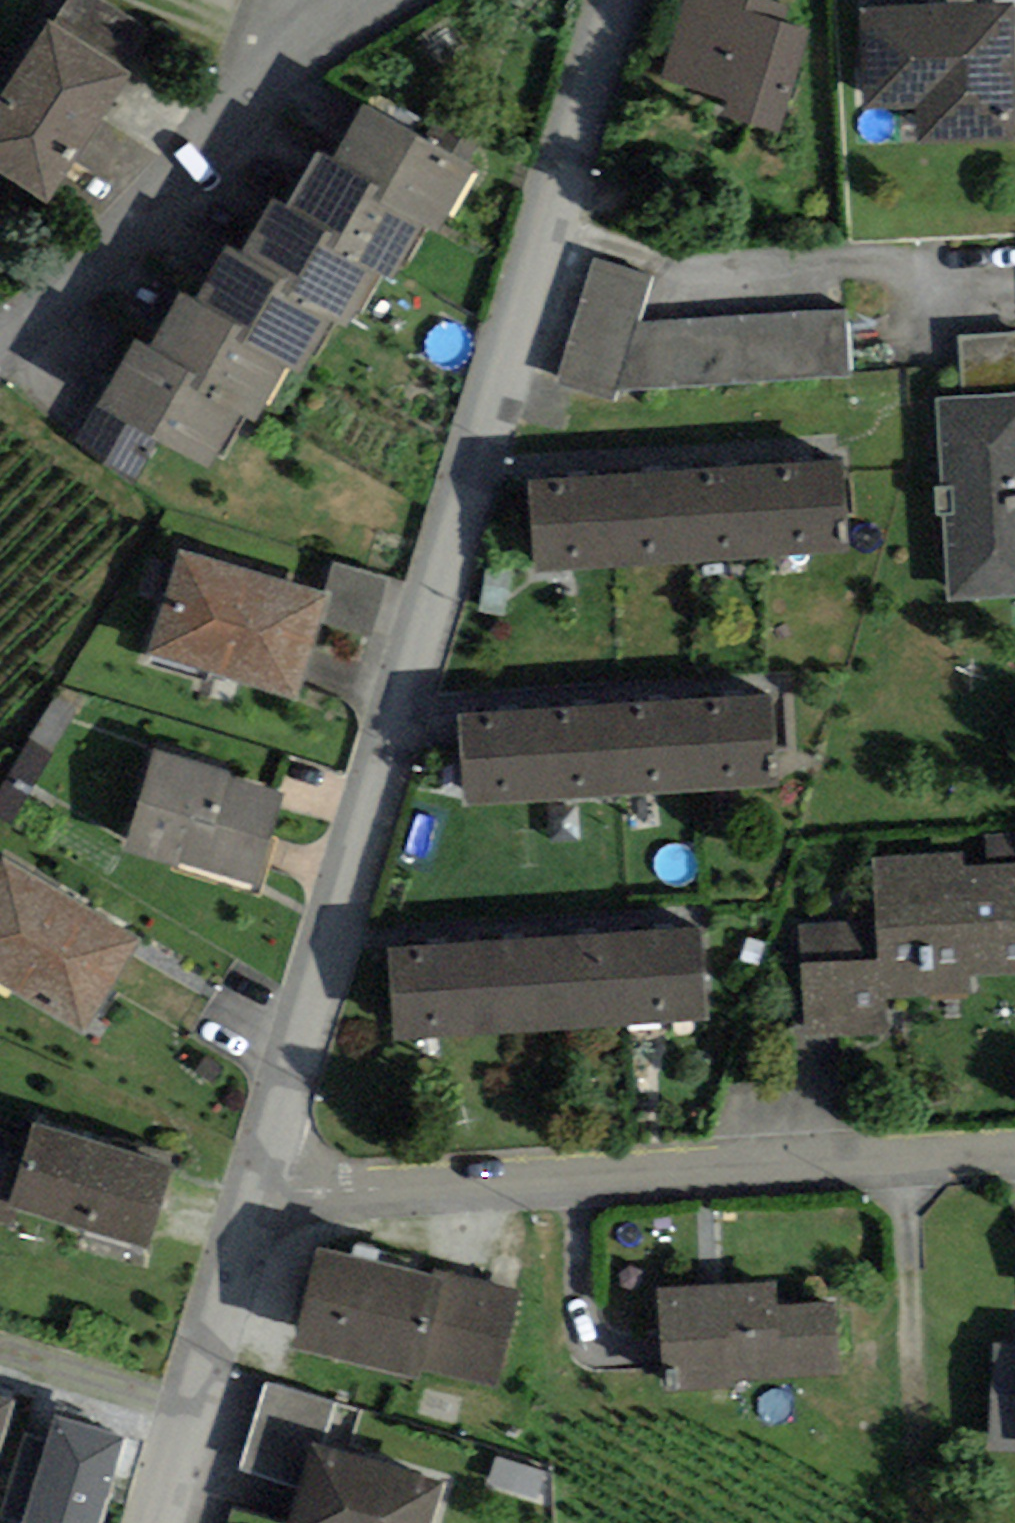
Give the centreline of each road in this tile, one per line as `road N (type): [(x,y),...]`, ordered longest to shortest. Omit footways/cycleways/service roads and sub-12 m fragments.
road 1 (residential): [(261,1183),(623,0)]
road 2 (residential): [(261,1183),(354,1191),(1014,1152)]
road 3 (residential): [(0,352),(113,249),(334,16)]
road 4 (residential): [(158,1522),(261,1183)]

